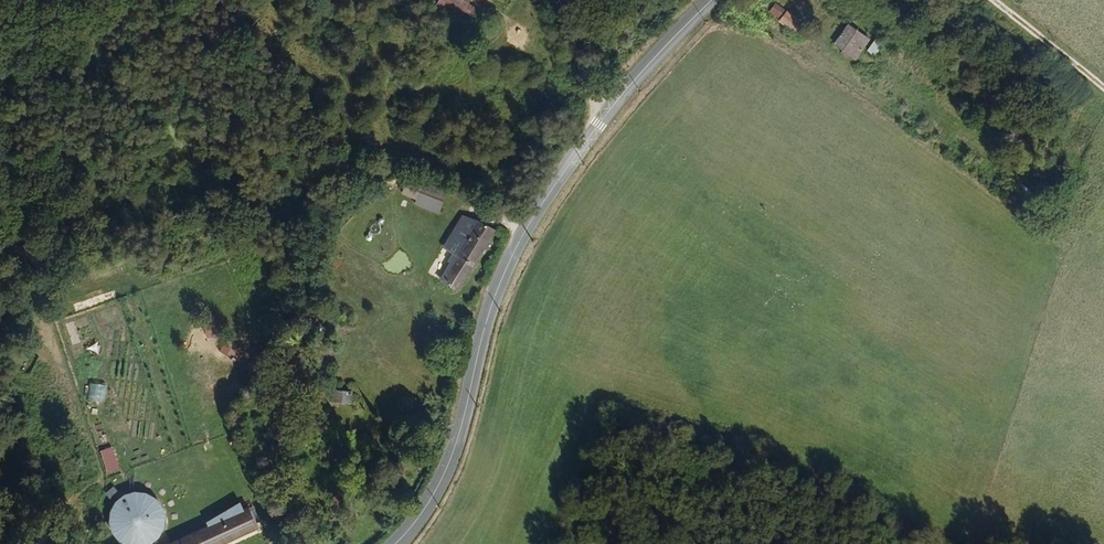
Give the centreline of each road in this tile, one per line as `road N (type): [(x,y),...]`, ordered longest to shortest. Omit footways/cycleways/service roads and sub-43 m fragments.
road 1 (tertiary): [(712,0),(603,117),(518,242),(439,483),(395,543)]
road 2 (unclassified): [(1103,102),(979,0)]
road 3 (track): [(565,0),(603,117)]

